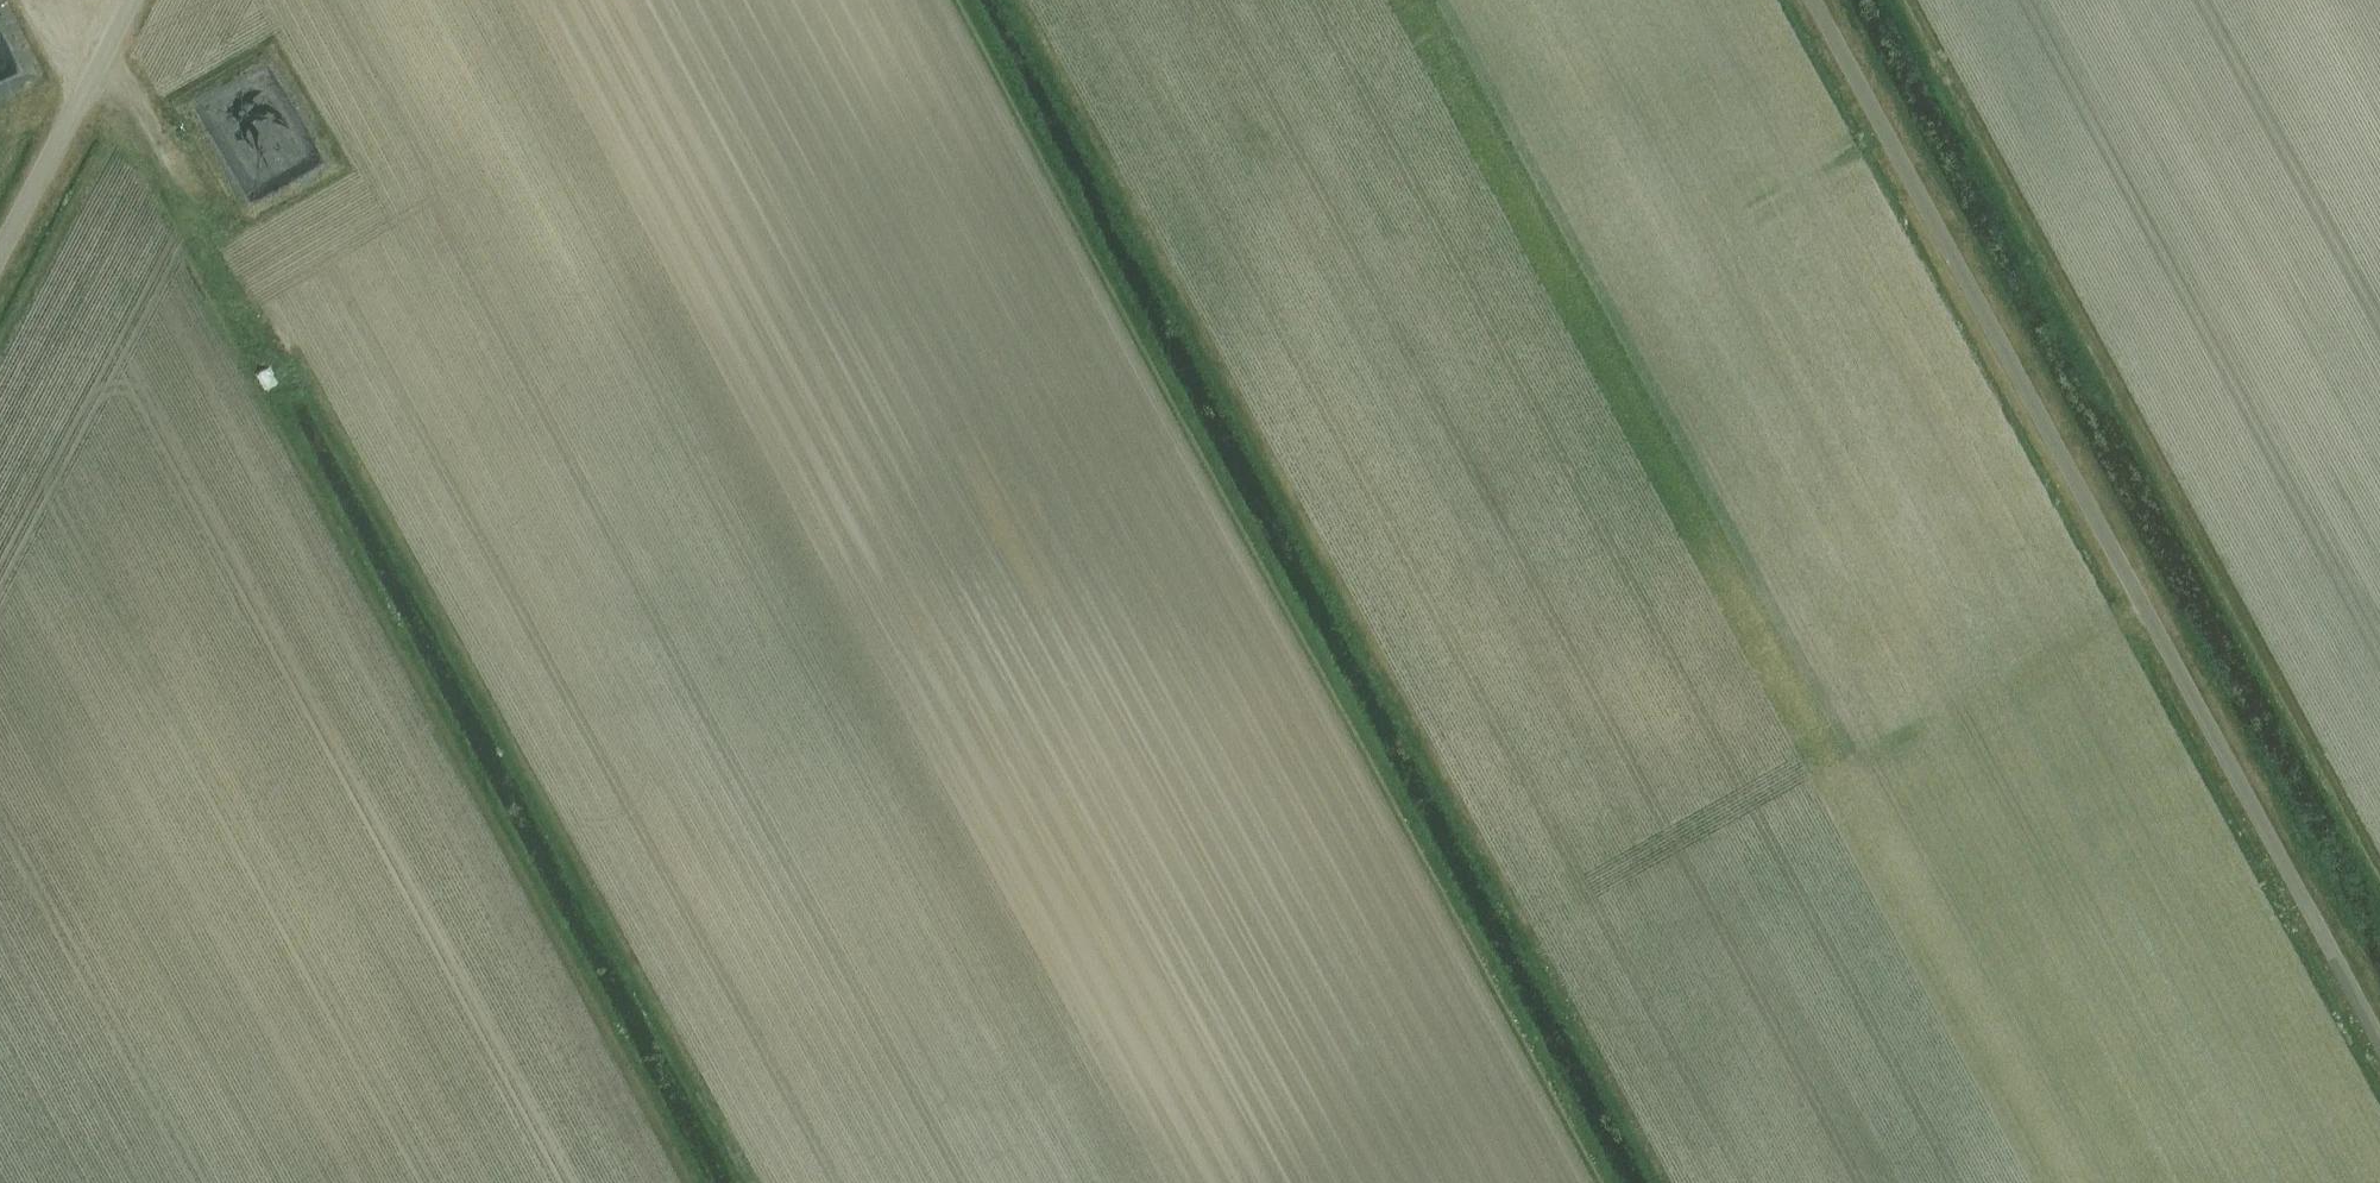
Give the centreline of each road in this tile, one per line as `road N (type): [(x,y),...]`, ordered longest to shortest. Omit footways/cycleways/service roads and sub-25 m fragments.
road 1 (unclassified): [(2379,1036),(1809,0)]
road 2 (unclassified): [(0,253),(135,0)]

